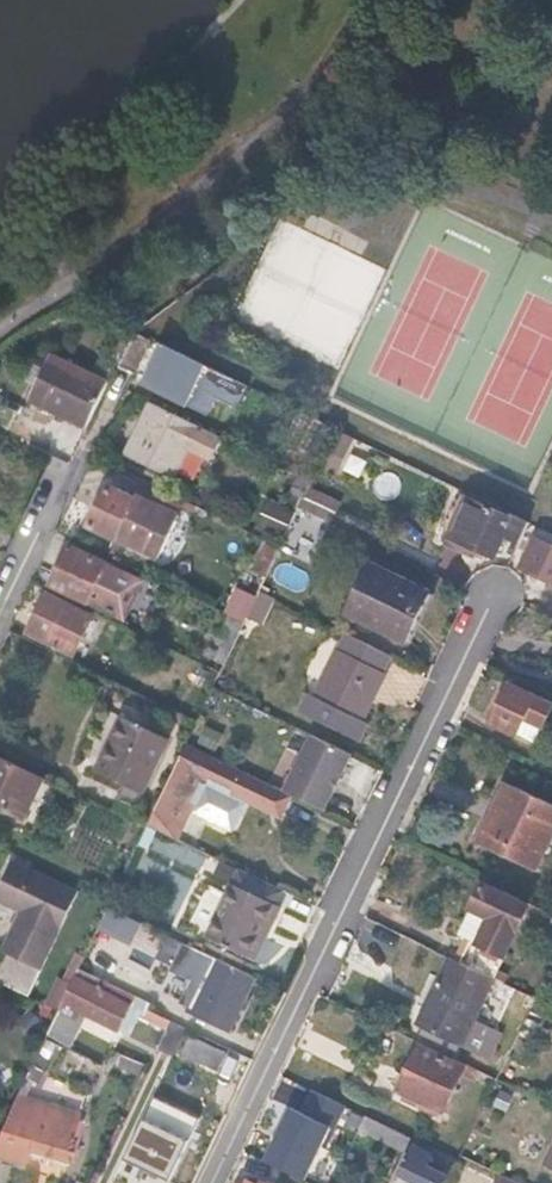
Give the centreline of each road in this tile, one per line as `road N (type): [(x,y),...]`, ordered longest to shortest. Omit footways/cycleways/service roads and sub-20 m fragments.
road 1 (residential): [(488,600),(212,1182)]
road 2 (residential): [(0,605),(66,467)]

